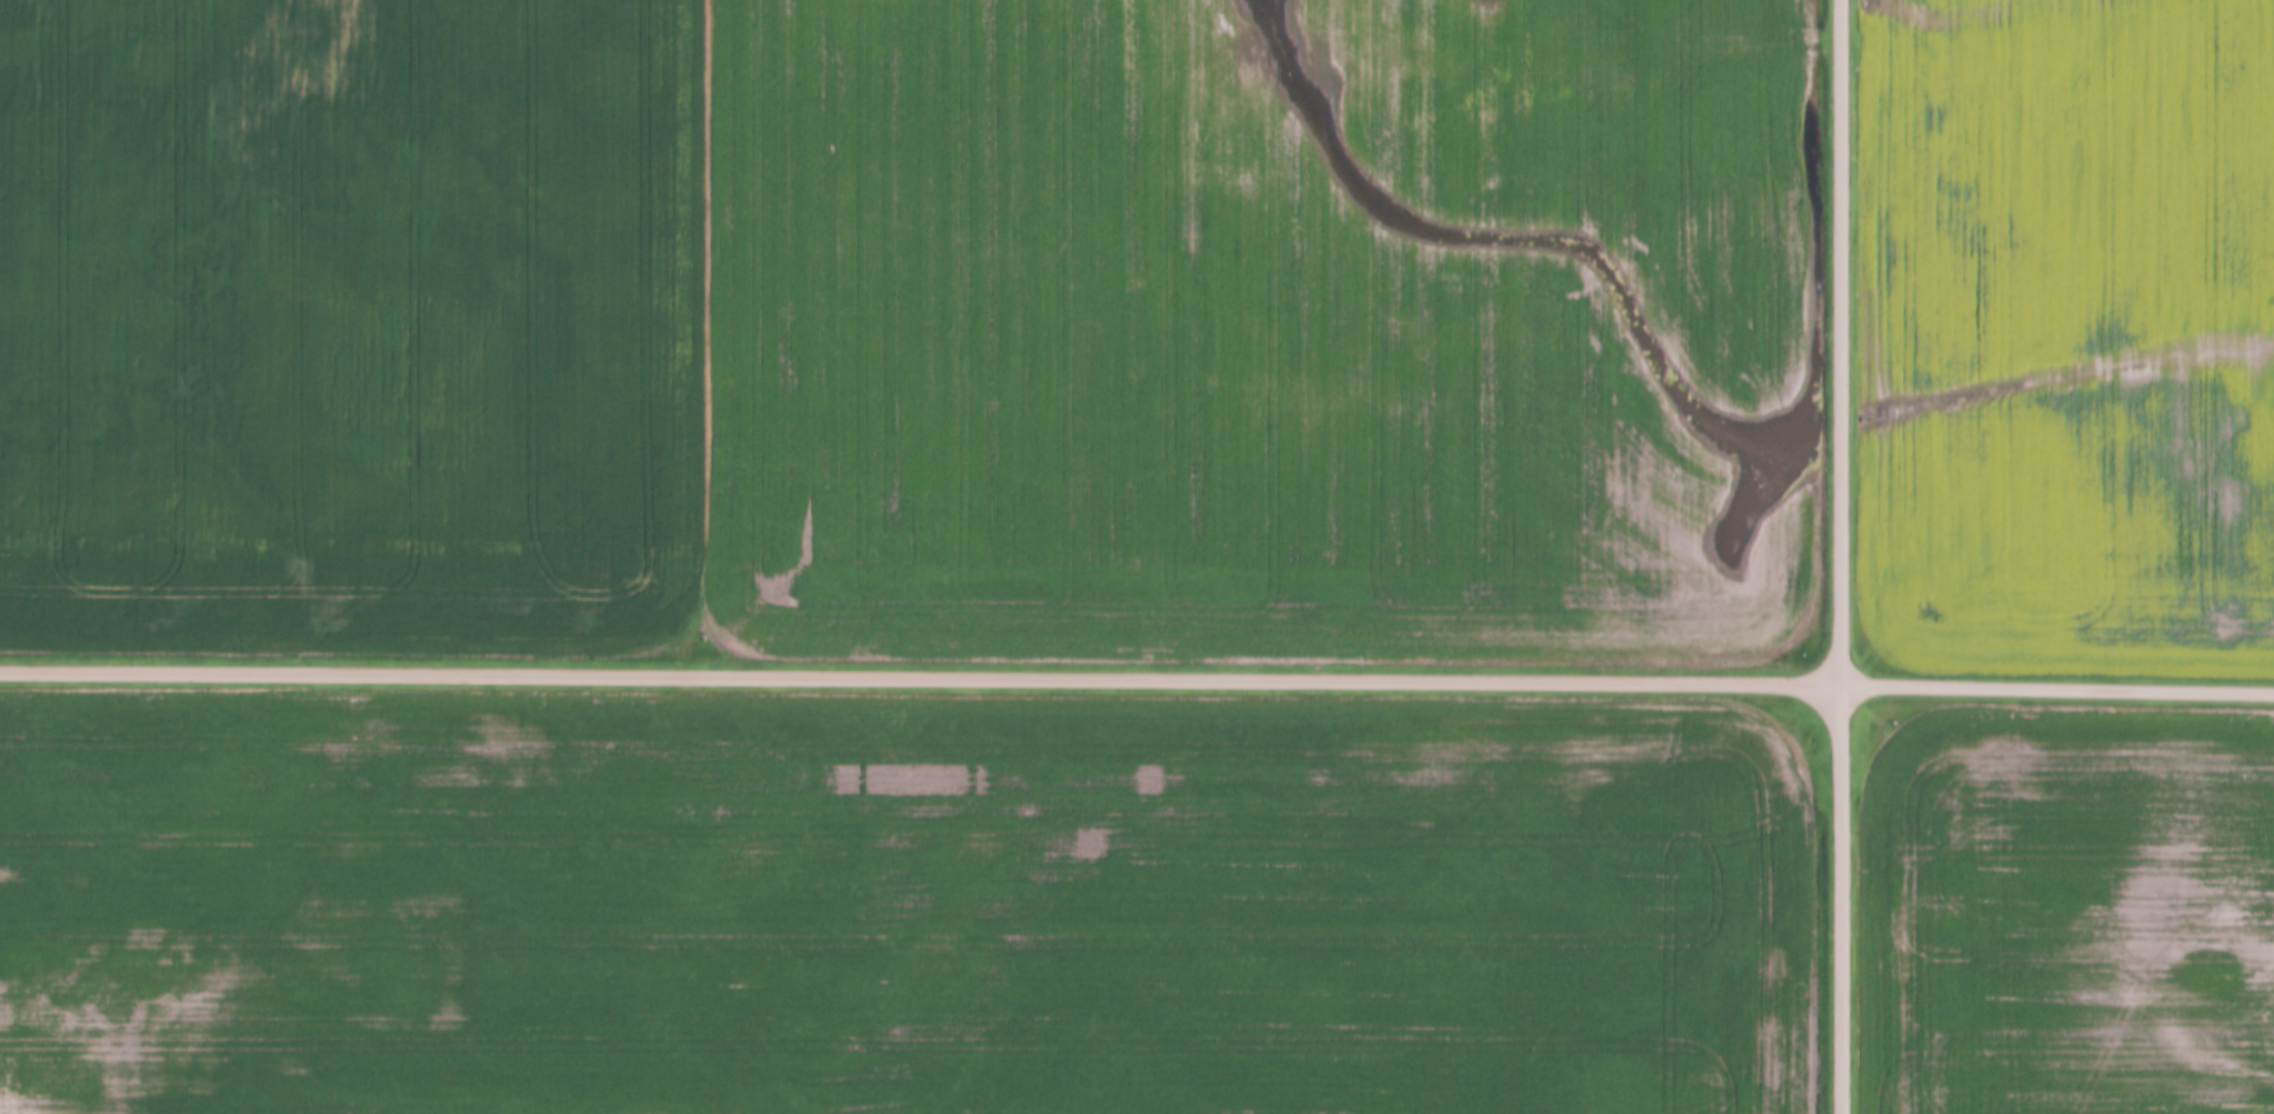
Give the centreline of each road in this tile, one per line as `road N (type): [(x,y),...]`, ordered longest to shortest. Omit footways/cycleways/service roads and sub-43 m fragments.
road 1 (residential): [(0,671),(2273,695)]
road 2 (residential): [(1848,1113),(1843,0)]

